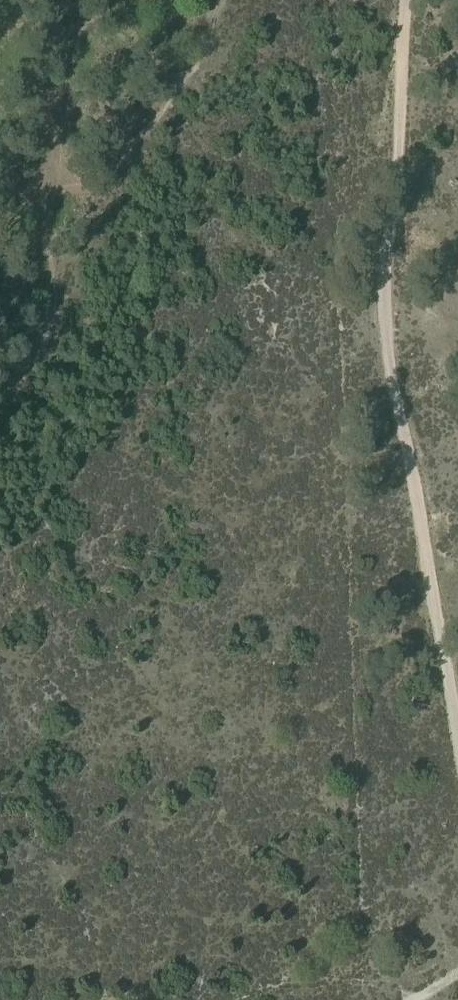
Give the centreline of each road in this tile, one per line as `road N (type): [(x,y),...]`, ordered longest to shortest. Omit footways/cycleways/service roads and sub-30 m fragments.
road 1 (track): [(406,0),(385,331),(457,742)]

